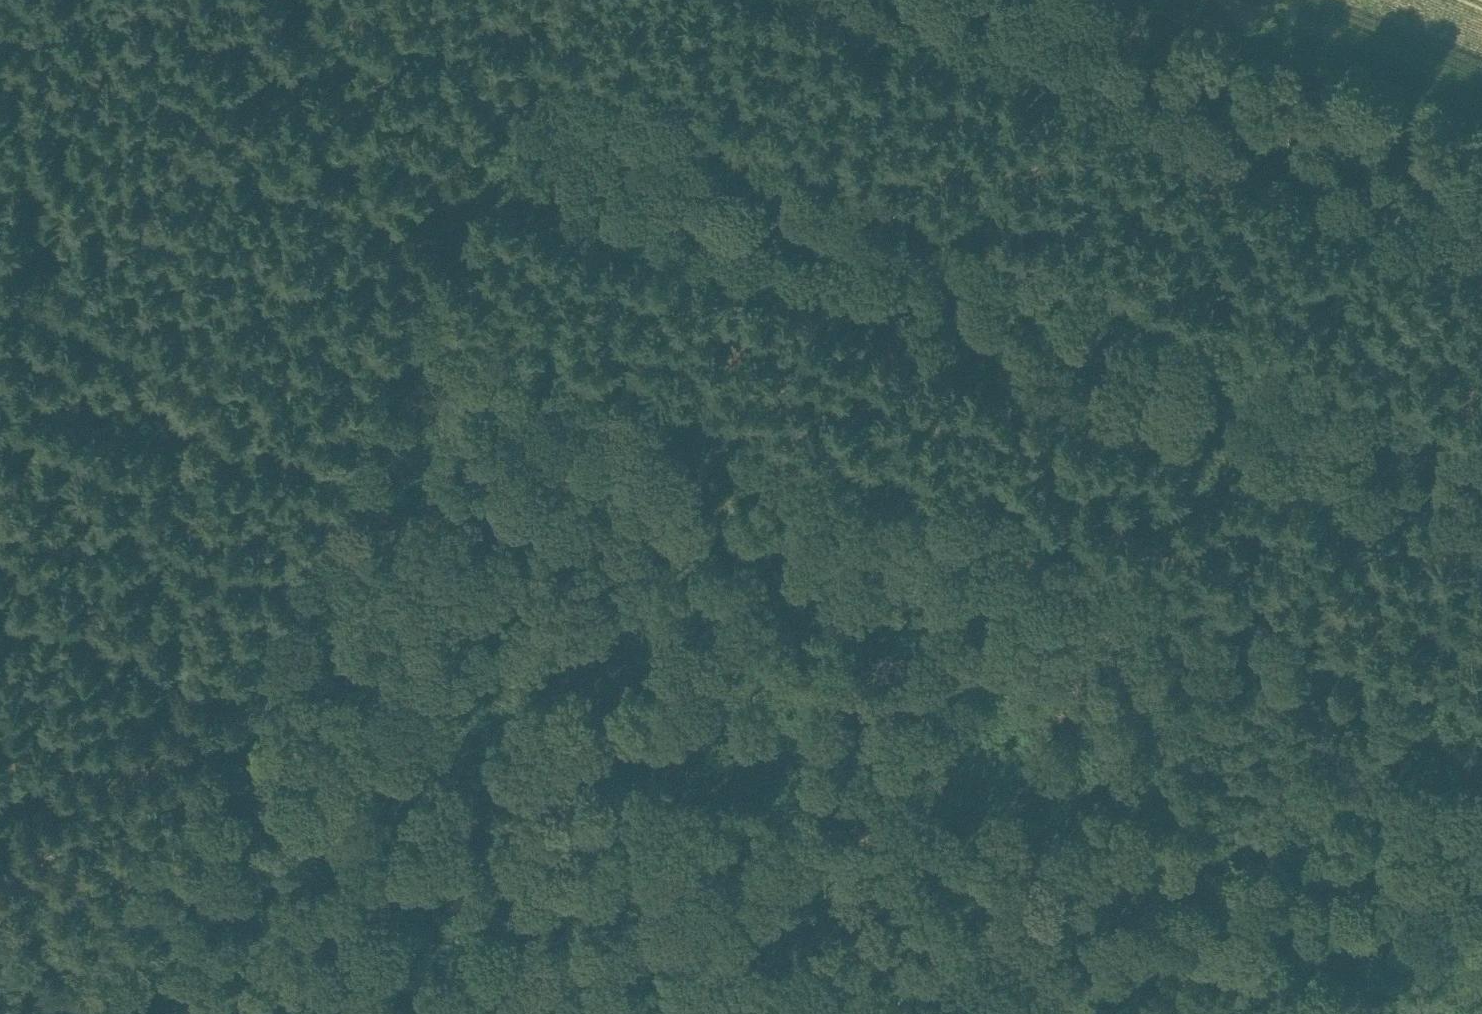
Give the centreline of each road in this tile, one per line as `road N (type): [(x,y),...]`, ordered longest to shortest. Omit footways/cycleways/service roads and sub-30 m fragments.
road 1 (track): [(176,1013),(558,0)]
road 2 (track): [(1108,0),(1481,158)]

